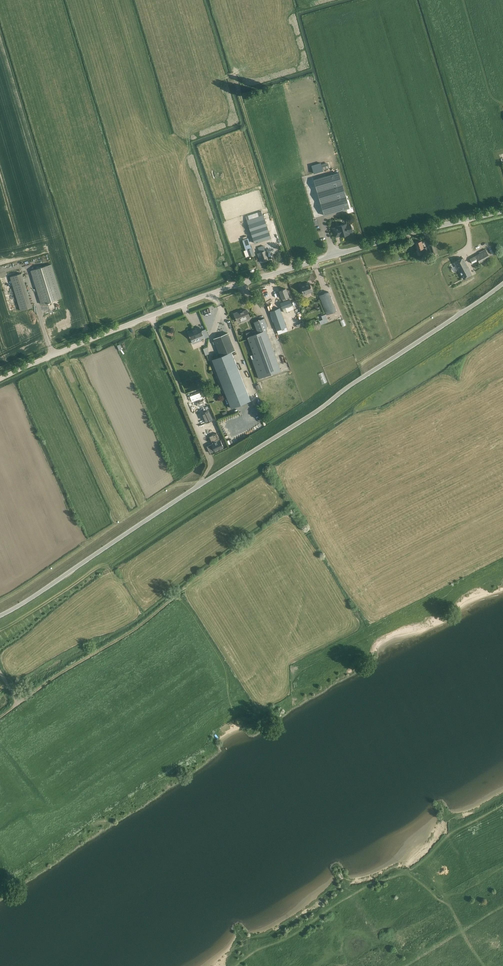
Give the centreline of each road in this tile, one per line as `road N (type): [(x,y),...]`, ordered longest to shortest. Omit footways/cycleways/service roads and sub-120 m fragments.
road 1 (unclassified): [(0,617),(502,283)]
road 2 (tertiary): [(0,379),(211,293),(502,212)]
road 3 (track): [(0,718),(189,587)]

